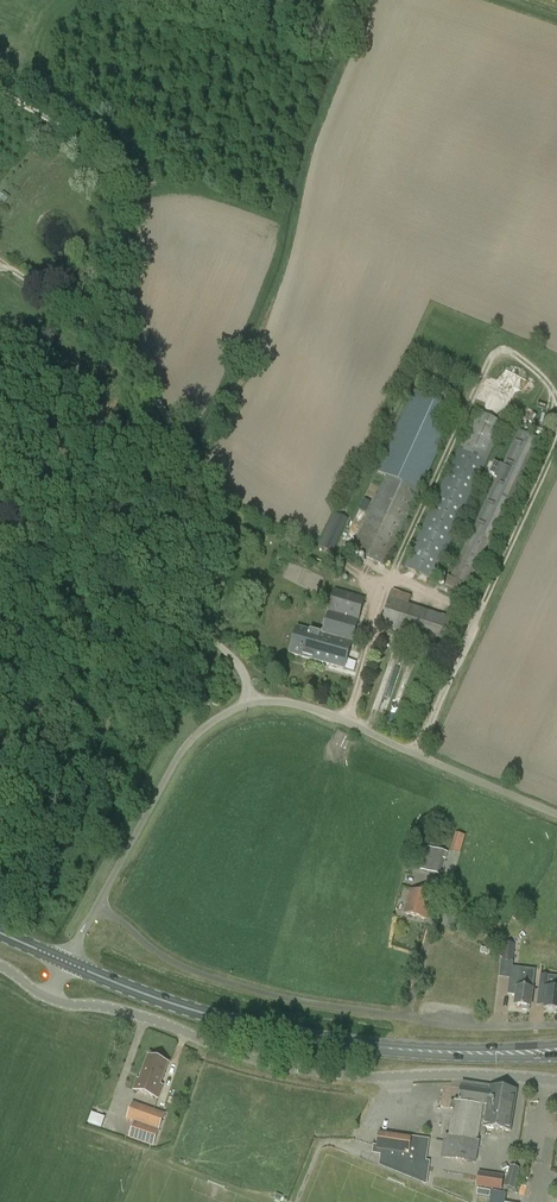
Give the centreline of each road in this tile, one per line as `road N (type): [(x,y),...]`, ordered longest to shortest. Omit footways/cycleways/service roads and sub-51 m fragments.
road 1 (track): [(255,703),(241,667),(197,620),(210,521),(188,459),(131,361),(126,238),(114,185),(70,132),(0,93)]
road 2 (unclassified): [(100,907),(182,752),(200,729),(255,703),(332,715),(556,815)]
road 3 (primary): [(556,1051),(376,1049),(266,1032),(70,962)]
road 4 (unclassified): [(100,907),(170,961),(232,988),(431,1022),(556,1024)]
road 5 (unclassified): [(349,1074),(259,1061),(140,1015),(52,999)]
road 6 (track): [(0,506),(199,626)]
road 7 (residential): [(556,1080),(349,1074)]

